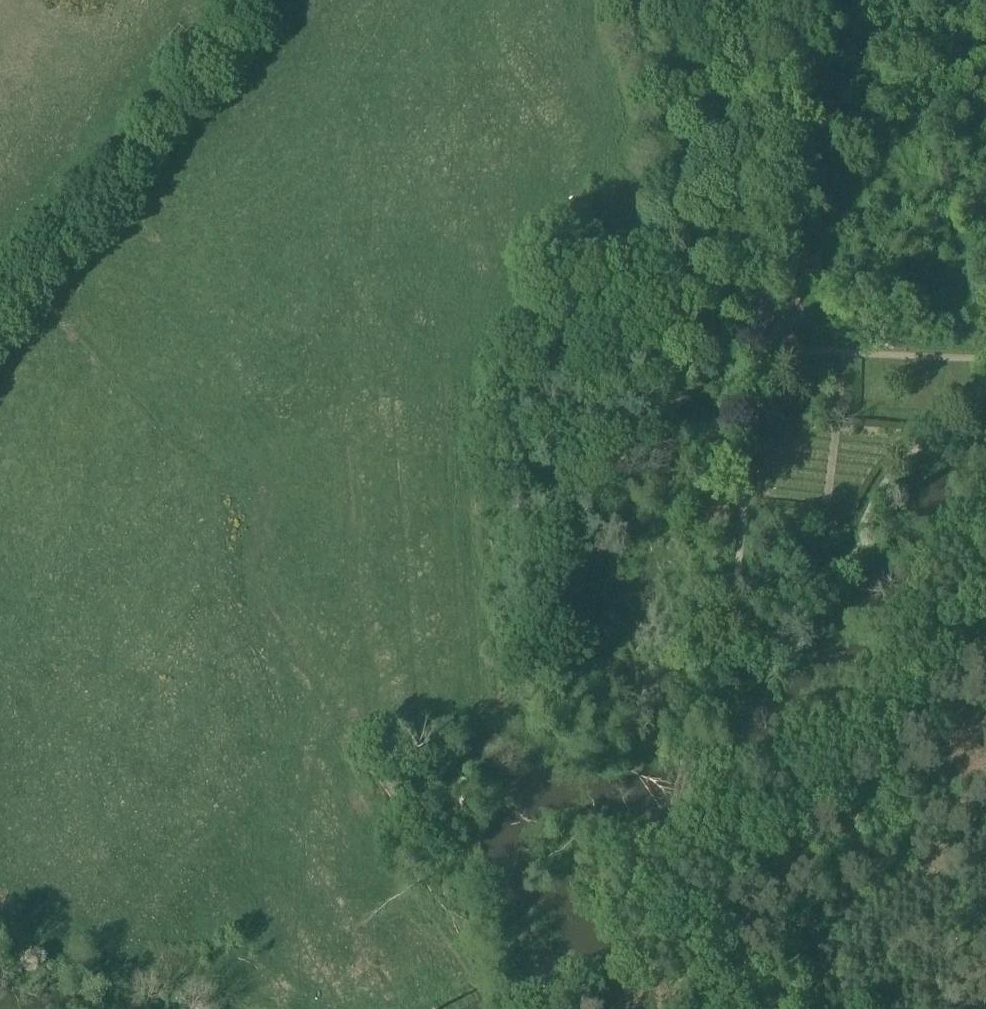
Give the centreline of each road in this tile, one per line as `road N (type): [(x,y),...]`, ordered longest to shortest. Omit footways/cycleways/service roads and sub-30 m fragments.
road 1 (unclassified): [(735,556),(785,0)]
road 2 (track): [(0,314),(251,0)]

